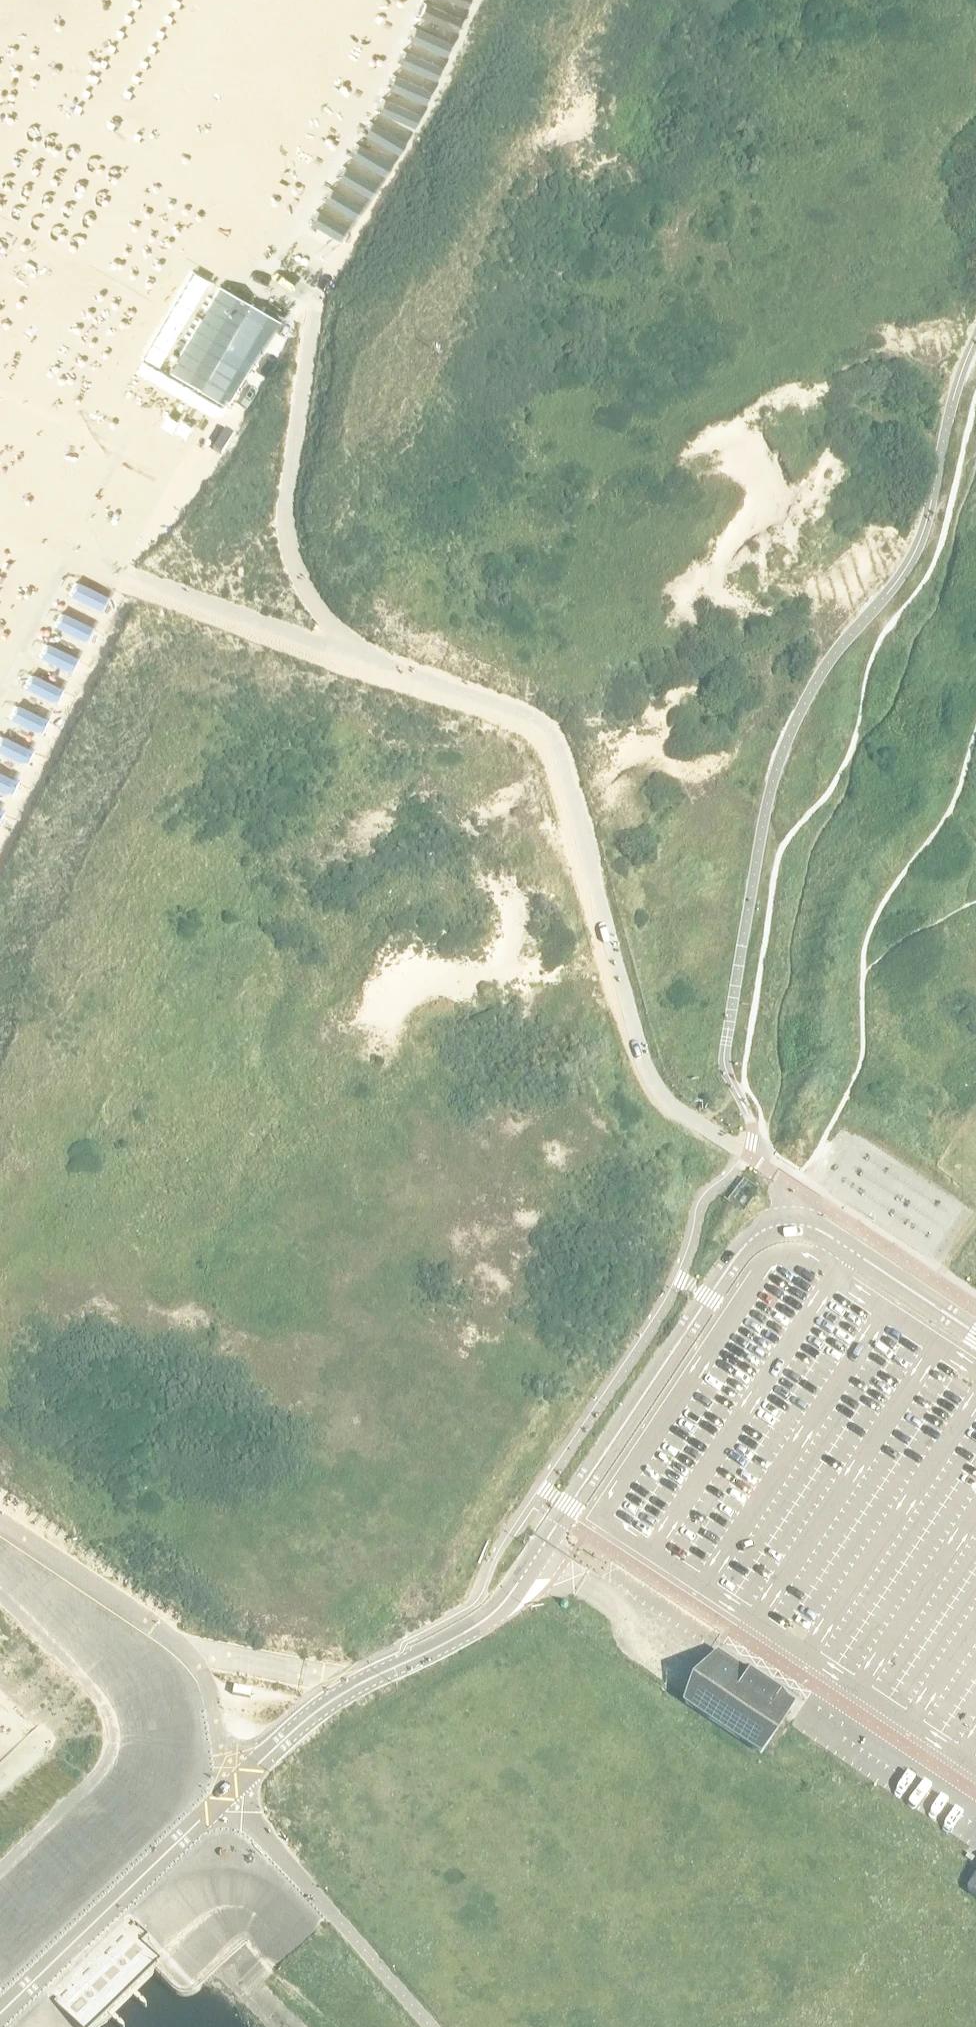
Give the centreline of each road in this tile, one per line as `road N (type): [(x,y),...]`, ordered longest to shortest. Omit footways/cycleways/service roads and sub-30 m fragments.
road 1 (residential): [(0,2013),(320,1708),(491,1615),(561,1519)]
road 2 (residential): [(975,1332),(819,1228),(767,1228),(730,1264),(561,1519)]

